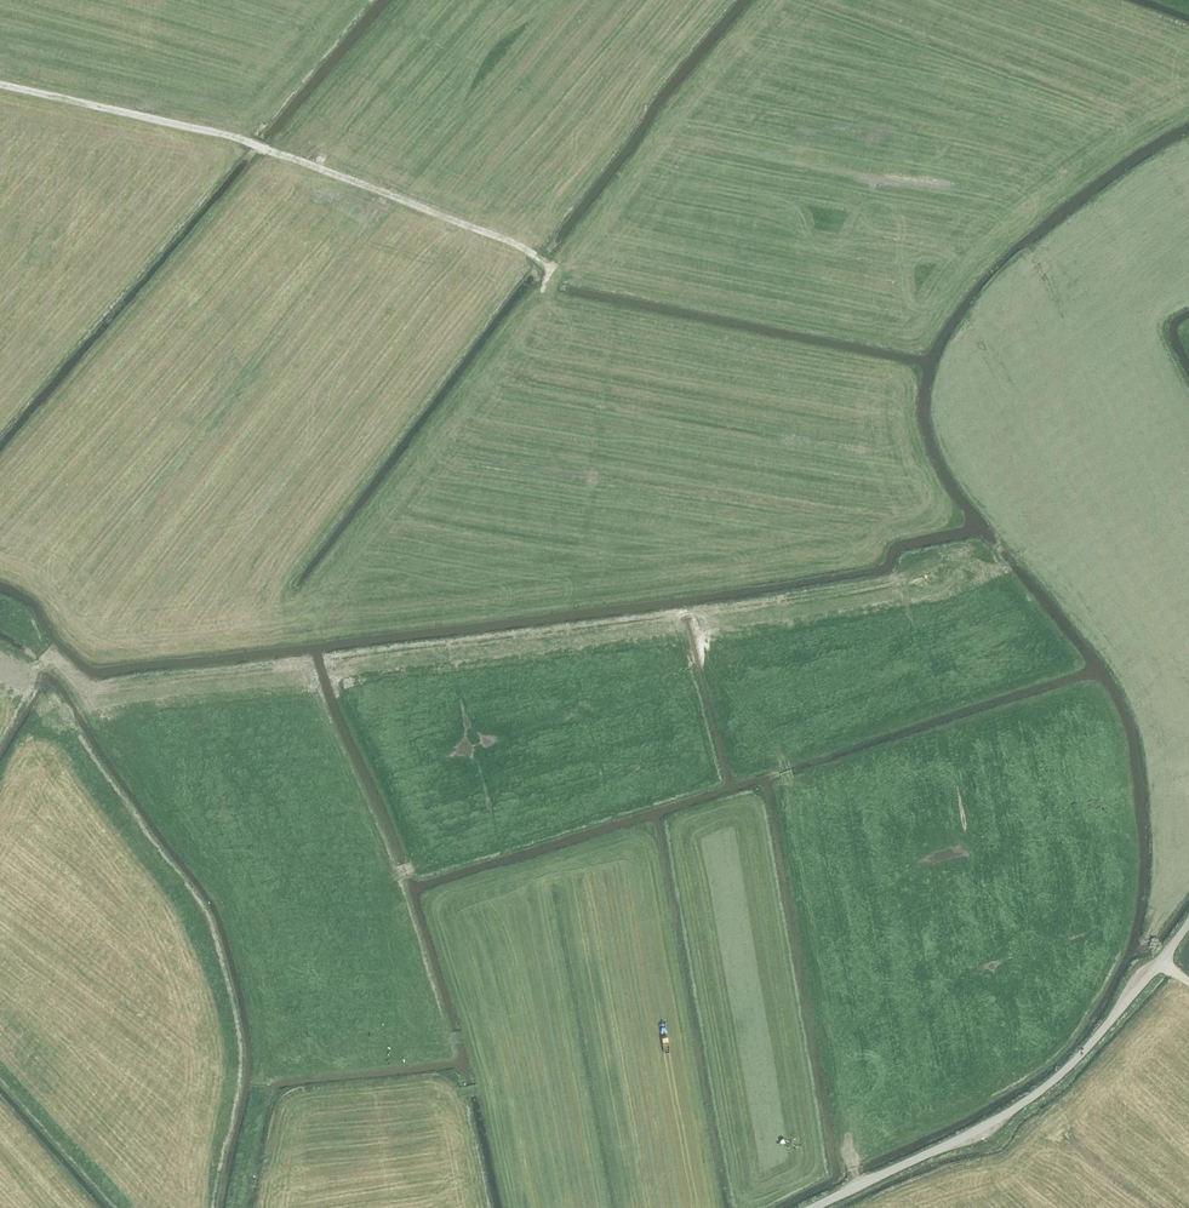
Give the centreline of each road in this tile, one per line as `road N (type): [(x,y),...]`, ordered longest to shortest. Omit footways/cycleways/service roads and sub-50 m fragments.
road 1 (unclassified): [(817,1207),(1039,1091),(1103,1029),(1188,921)]

